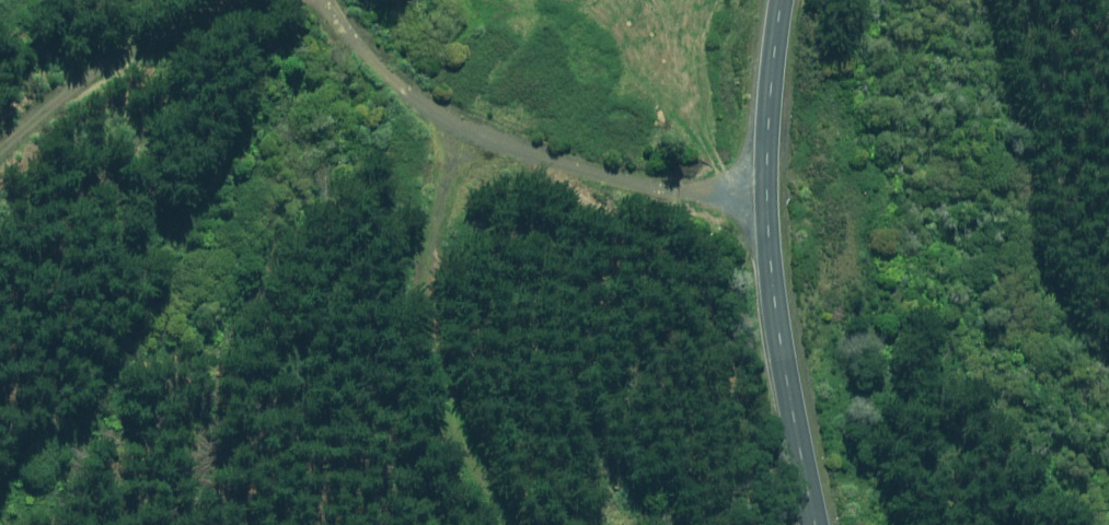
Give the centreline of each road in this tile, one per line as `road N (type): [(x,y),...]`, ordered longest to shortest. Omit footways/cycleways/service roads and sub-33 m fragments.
road 1 (secondary): [(781,0),(762,93),(763,204),(819,524)]
road 2 (track): [(331,0),(336,16),(457,122),(763,204)]
road 3 (track): [(0,150),(139,41),(194,11),(262,0)]

